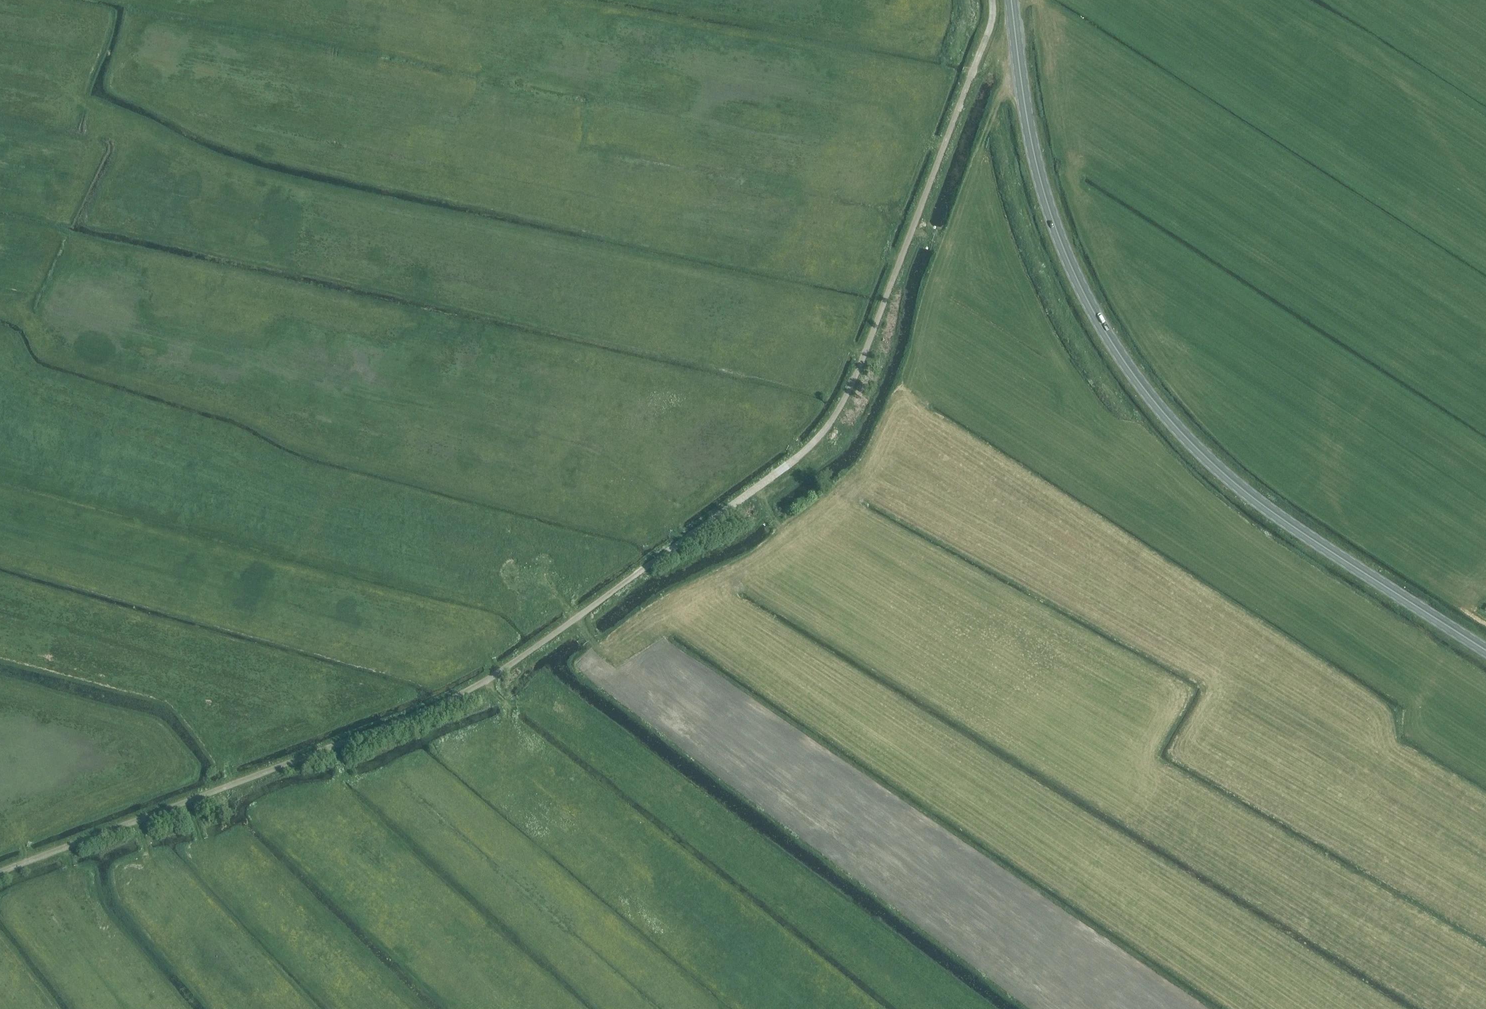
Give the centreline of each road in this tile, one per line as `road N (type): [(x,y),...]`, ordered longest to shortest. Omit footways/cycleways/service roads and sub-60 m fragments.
road 1 (unclassified): [(0,872),(466,691),(805,451),(836,415),(863,358),(990,28),(992,0)]
road 2 (primary): [(1011,0),(1048,208),(1092,310),(1142,387),(1252,497),(1485,650)]

